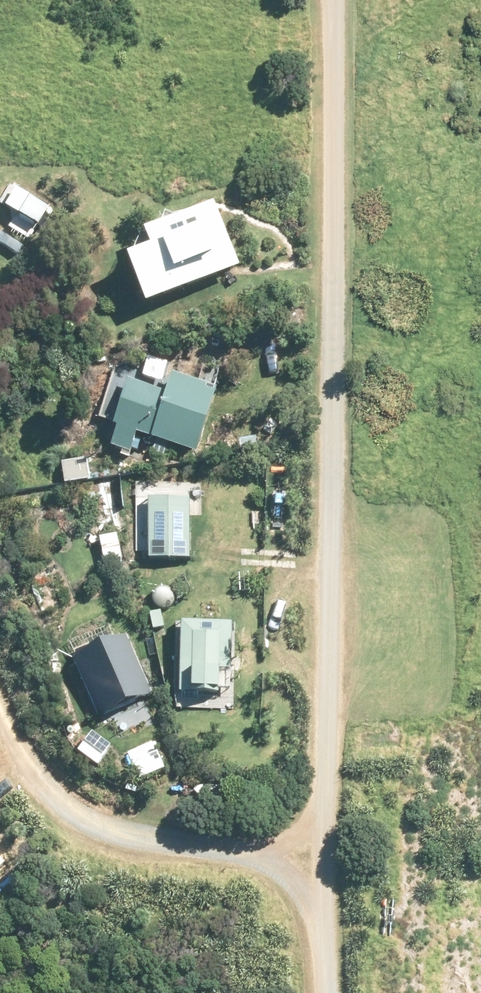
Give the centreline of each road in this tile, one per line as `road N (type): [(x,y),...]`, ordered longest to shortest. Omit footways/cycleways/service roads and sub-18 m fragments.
road 1 (unclassified): [(320,858),(335,0)]
road 2 (unclassified): [(0,726),(13,757),(41,788),(102,827),(320,858)]
road 3 (unclassified): [(327,992),(320,858)]

